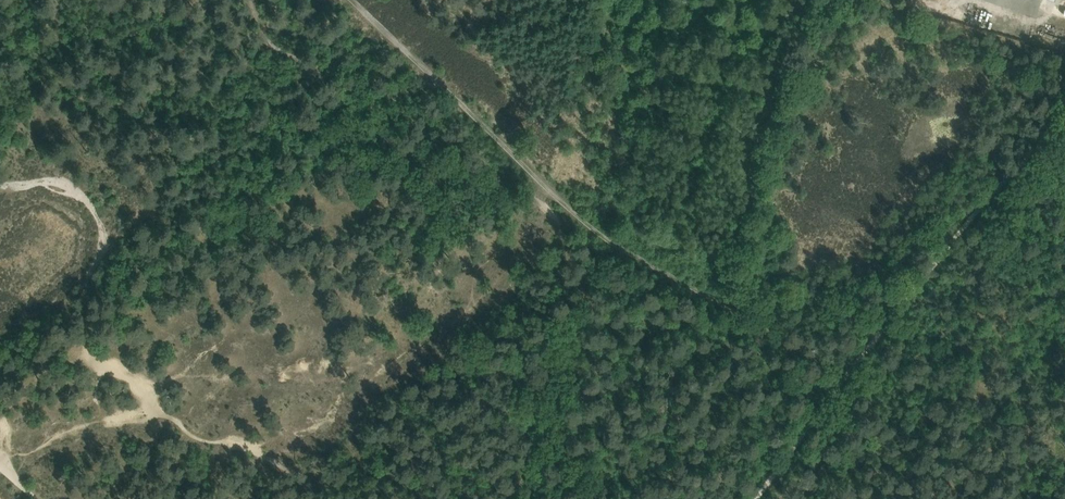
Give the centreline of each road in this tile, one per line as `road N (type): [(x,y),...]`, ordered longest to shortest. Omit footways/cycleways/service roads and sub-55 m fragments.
road 1 (track): [(351,0),(579,219),(854,373)]

